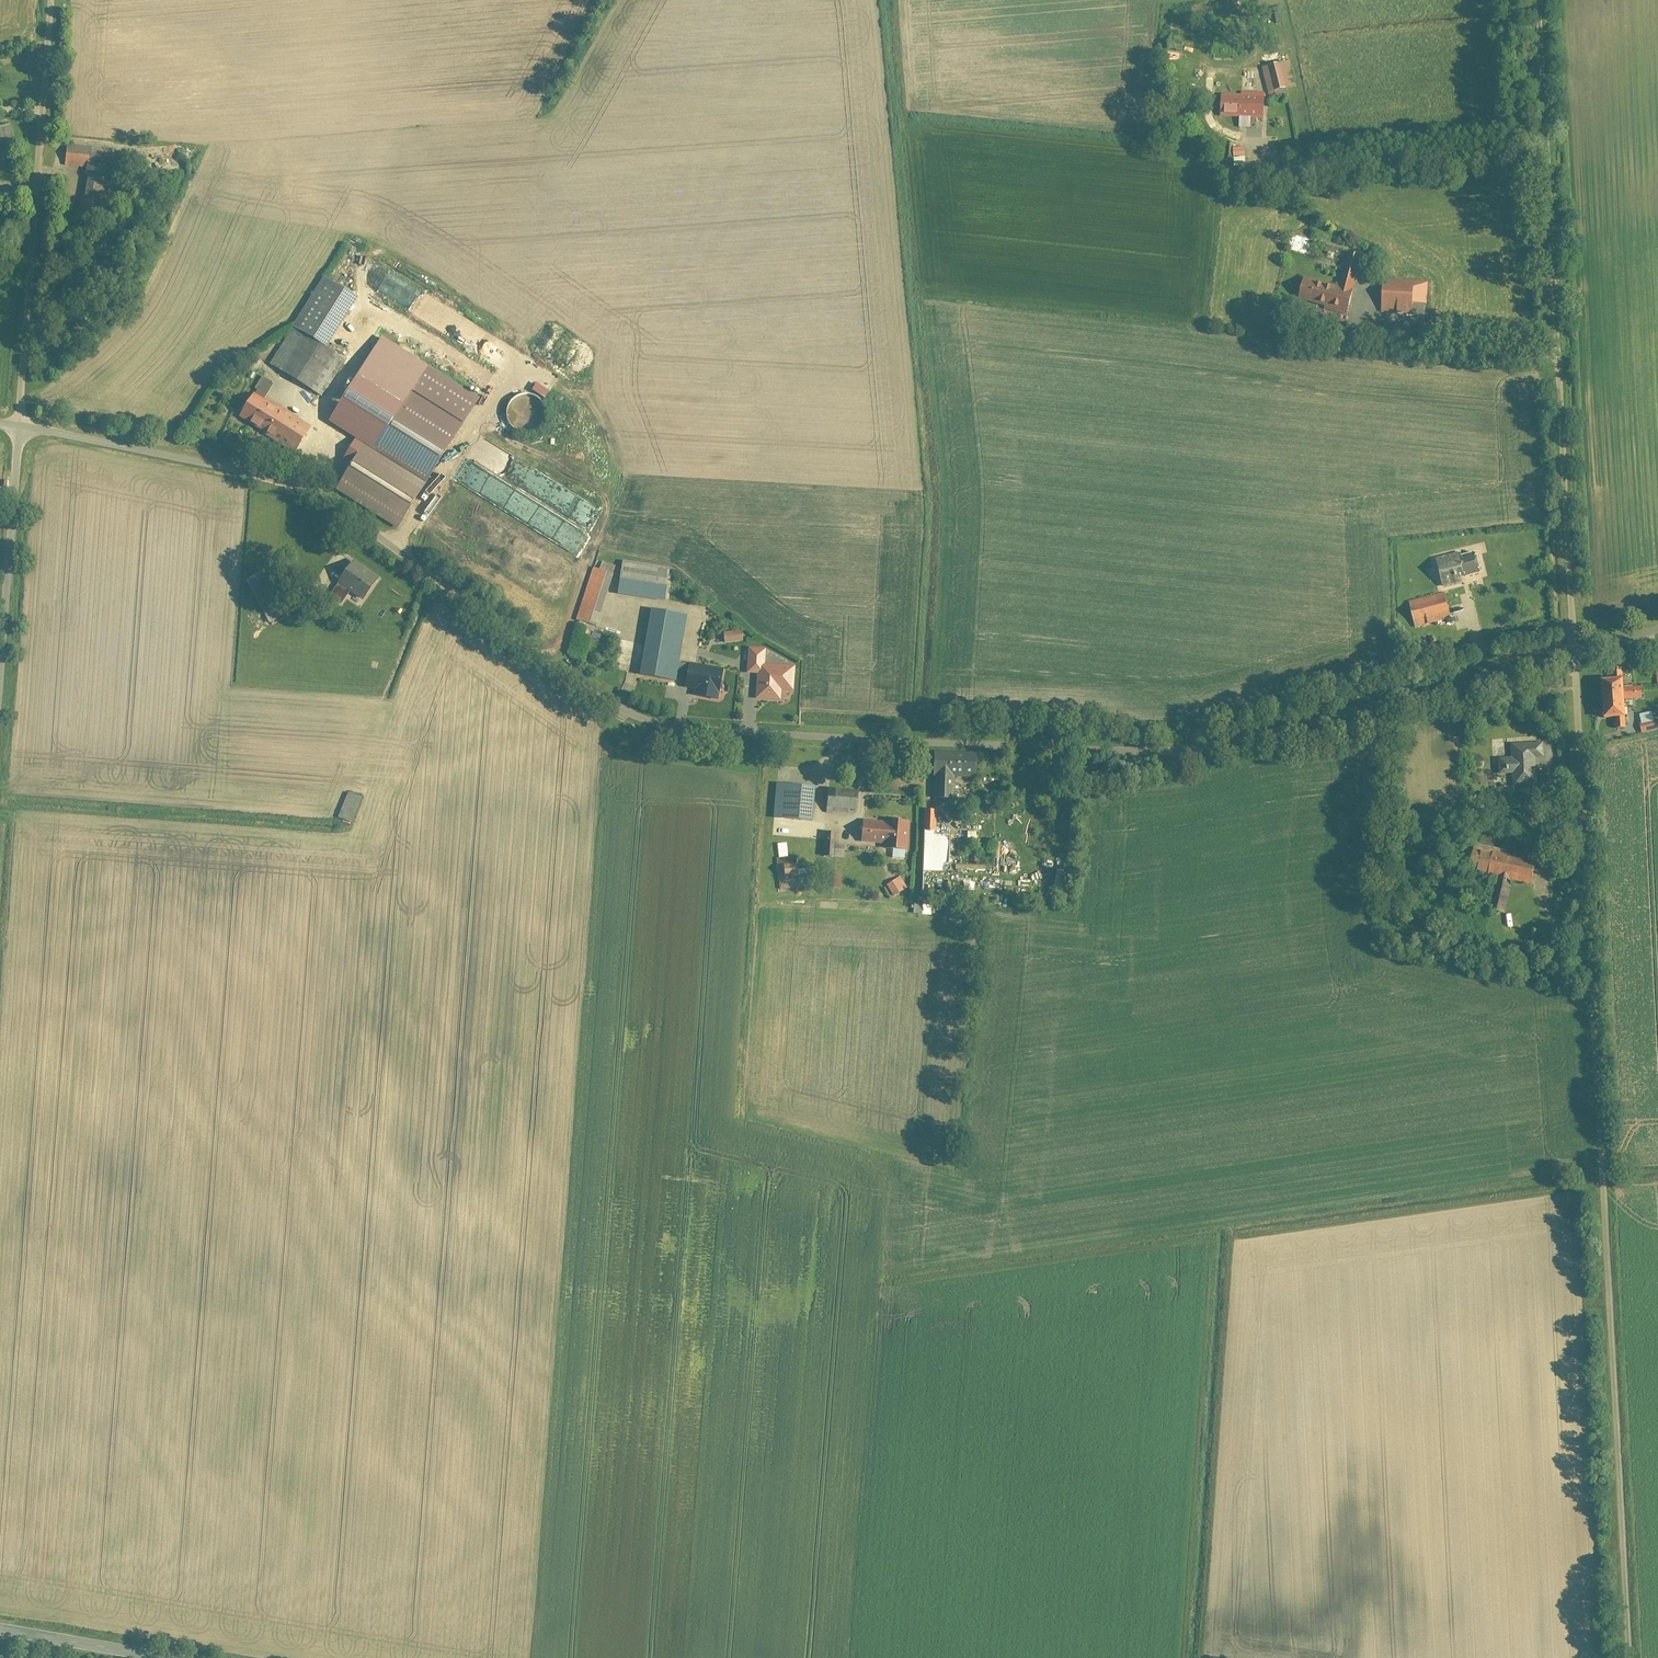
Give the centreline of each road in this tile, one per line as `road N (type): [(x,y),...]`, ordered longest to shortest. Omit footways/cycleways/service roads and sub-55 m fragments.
road 1 (unclassified): [(19,426),(295,495),(593,692),(760,735),(1227,749),(1574,653)]
road 2 (unclassified): [(1574,653),(1628,1657)]
road 3 (unclassified): [(1536,0),(1574,653)]
road 4 (unclassified): [(50,0),(19,426)]
road 5 (unclassified): [(19,426),(0,687)]
road 6 (tertiary): [(0,1629),(166,1657)]

